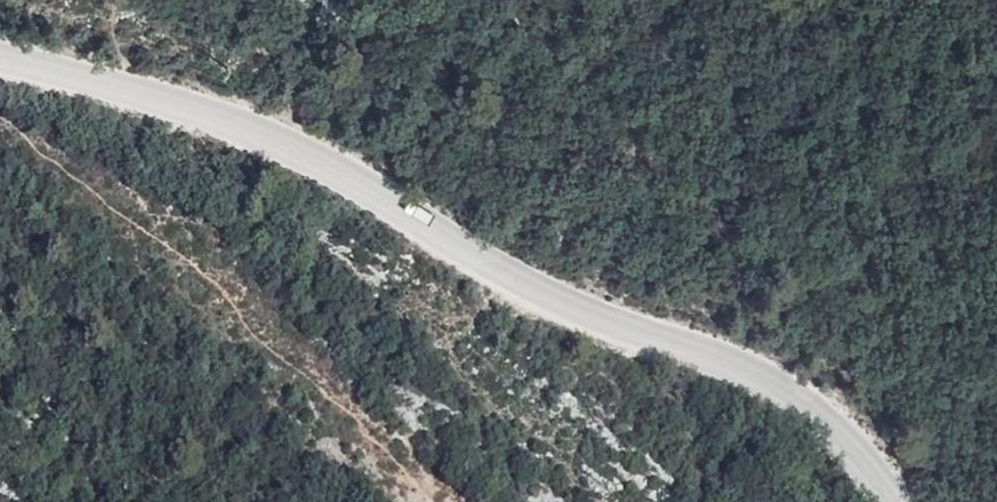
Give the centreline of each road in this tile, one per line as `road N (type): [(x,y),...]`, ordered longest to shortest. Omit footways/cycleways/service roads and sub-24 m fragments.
road 1 (tertiary): [(896,501),(827,416),(761,373),(534,288),(425,218),(255,127),(0,60)]

